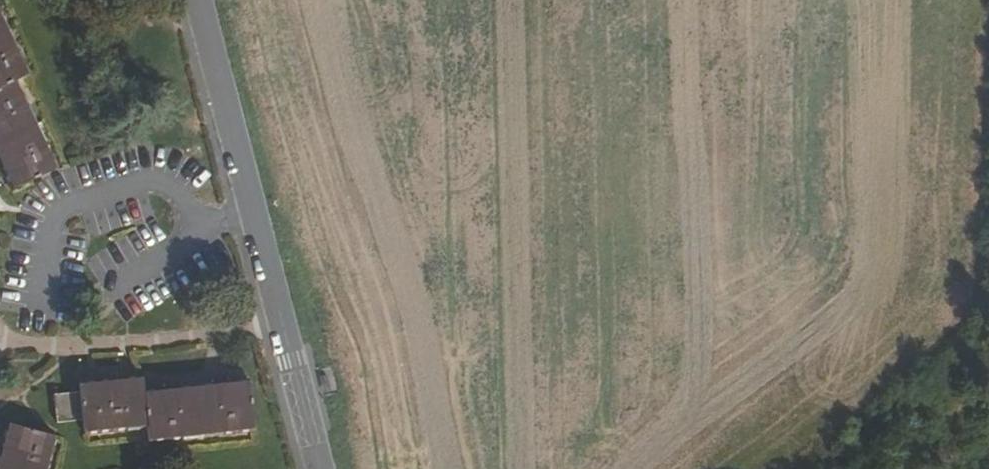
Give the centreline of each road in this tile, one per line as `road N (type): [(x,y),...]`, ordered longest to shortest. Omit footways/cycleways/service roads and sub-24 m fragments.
road 1 (residential): [(197,0),(319,468)]

